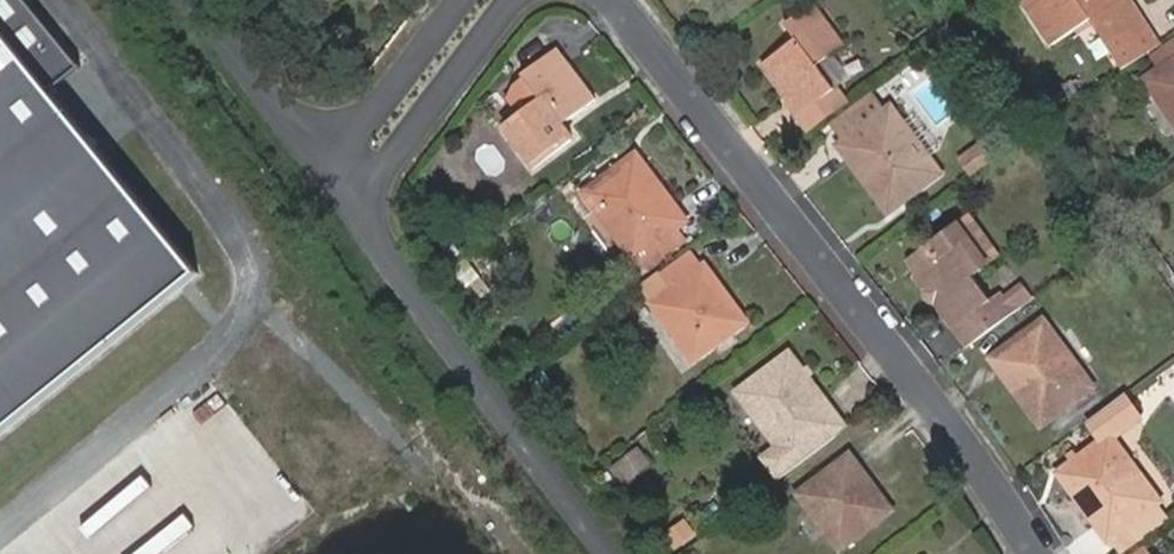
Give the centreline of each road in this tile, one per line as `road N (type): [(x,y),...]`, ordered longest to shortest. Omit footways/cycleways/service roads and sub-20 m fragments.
road 1 (residential): [(1036,553),(938,410),(618,0)]
road 2 (tertiary): [(619,553),(361,208)]
road 3 (residential): [(361,208),(516,0)]
road 4 (residential): [(459,0),(326,160)]
road 5 (tertiary): [(326,160),(197,0)]

